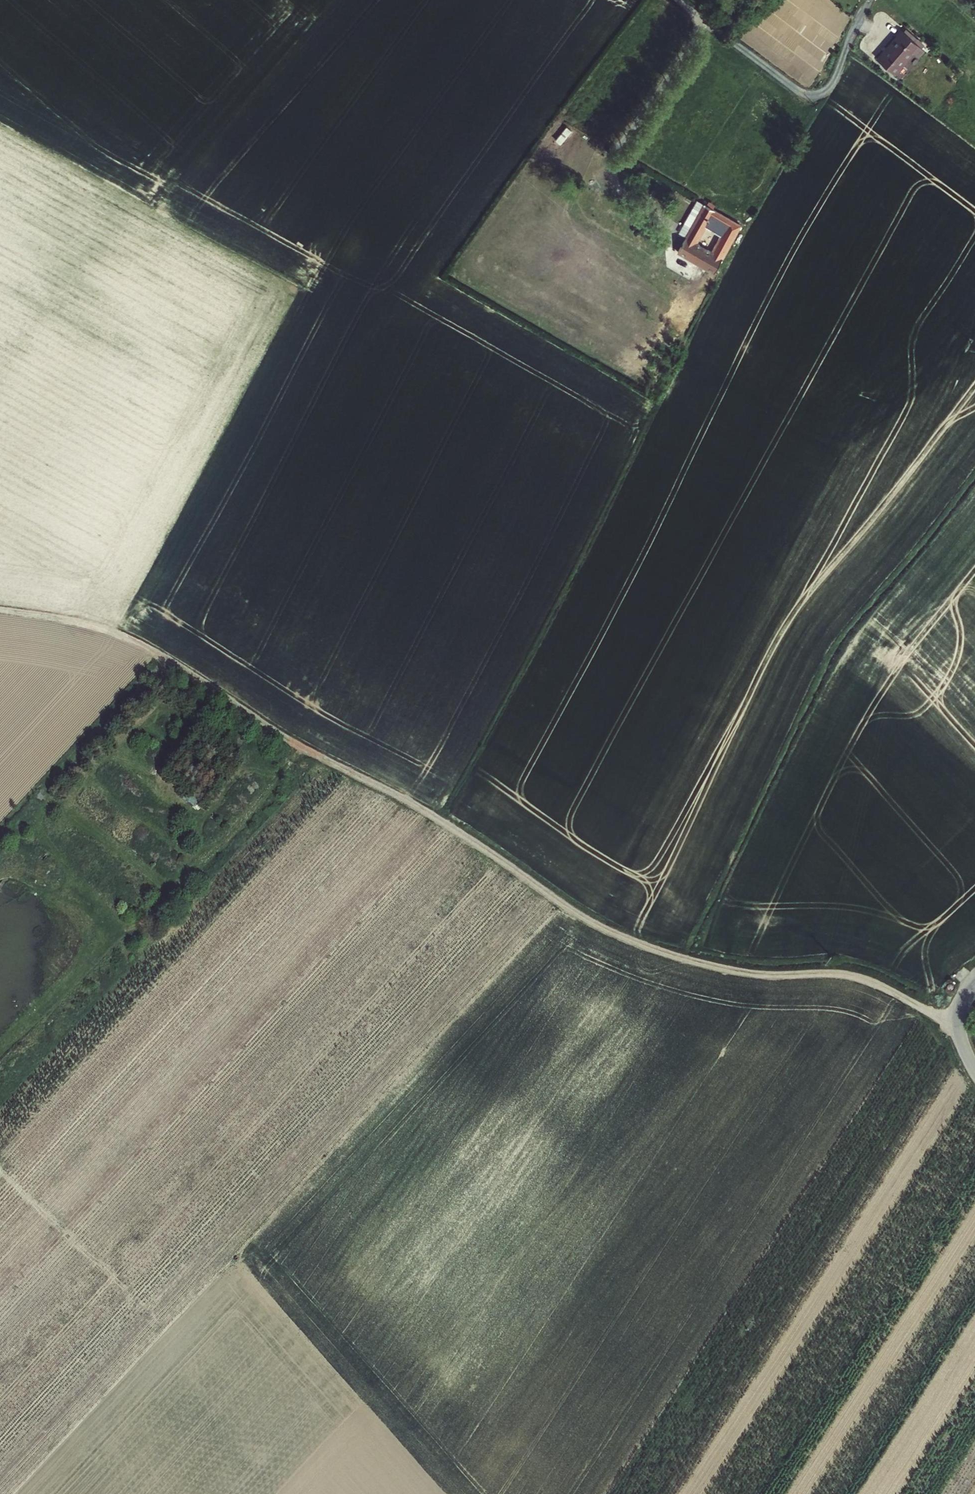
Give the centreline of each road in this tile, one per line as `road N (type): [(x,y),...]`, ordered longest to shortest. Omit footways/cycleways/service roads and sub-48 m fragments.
road 1 (track): [(0,611),(80,623),(138,643),(641,946),(742,973),(857,977),(959,1026)]
road 2 (track): [(866,0),(834,82),(818,95),(805,95),(675,0)]
road 3 (track): [(713,28),(622,152)]

